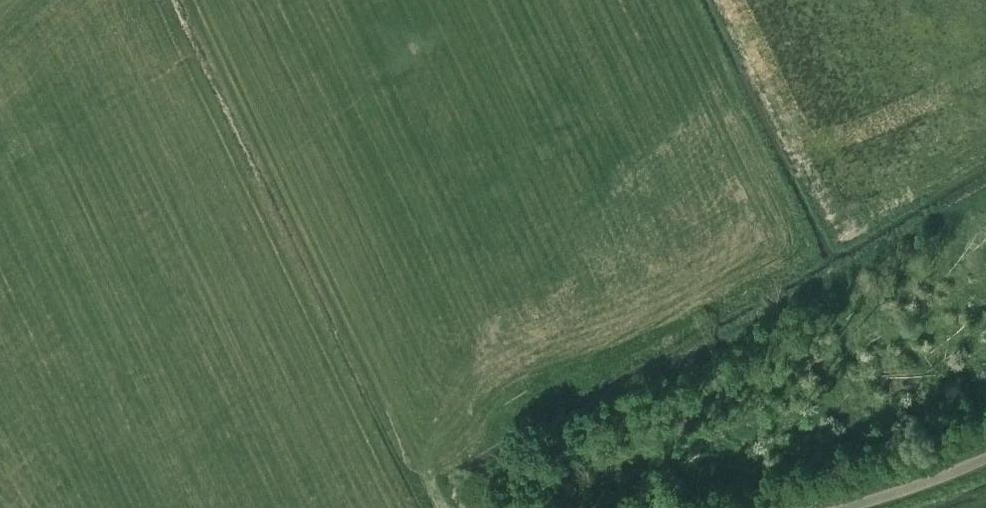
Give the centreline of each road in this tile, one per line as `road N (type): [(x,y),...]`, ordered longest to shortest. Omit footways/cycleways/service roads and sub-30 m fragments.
road 1 (track): [(855,507),(985,462)]

